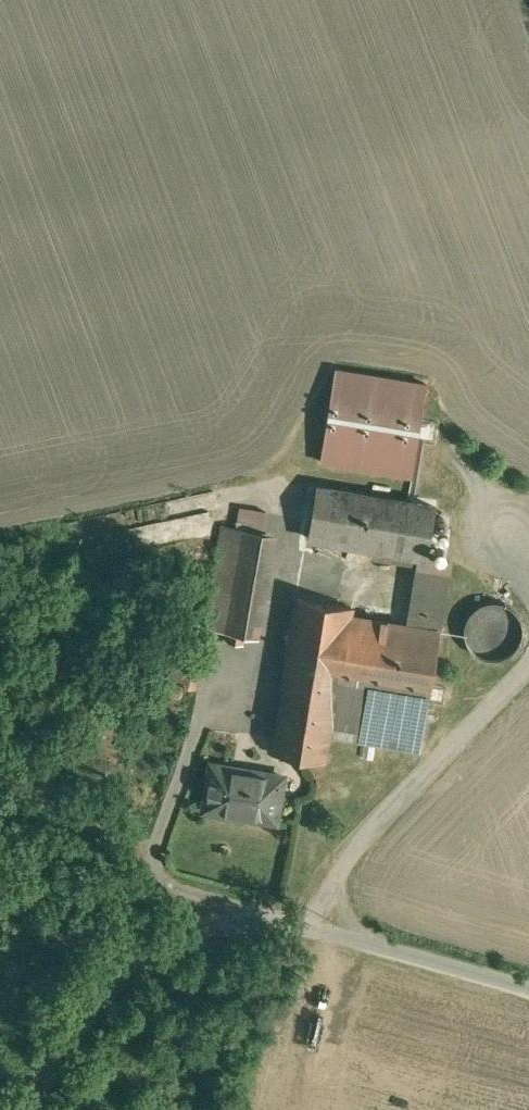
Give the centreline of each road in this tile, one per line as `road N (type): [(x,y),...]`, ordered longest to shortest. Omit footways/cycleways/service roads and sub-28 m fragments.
road 1 (residential): [(15,1109),(113,983),(186,930),(240,914),(324,924),(528,980)]

